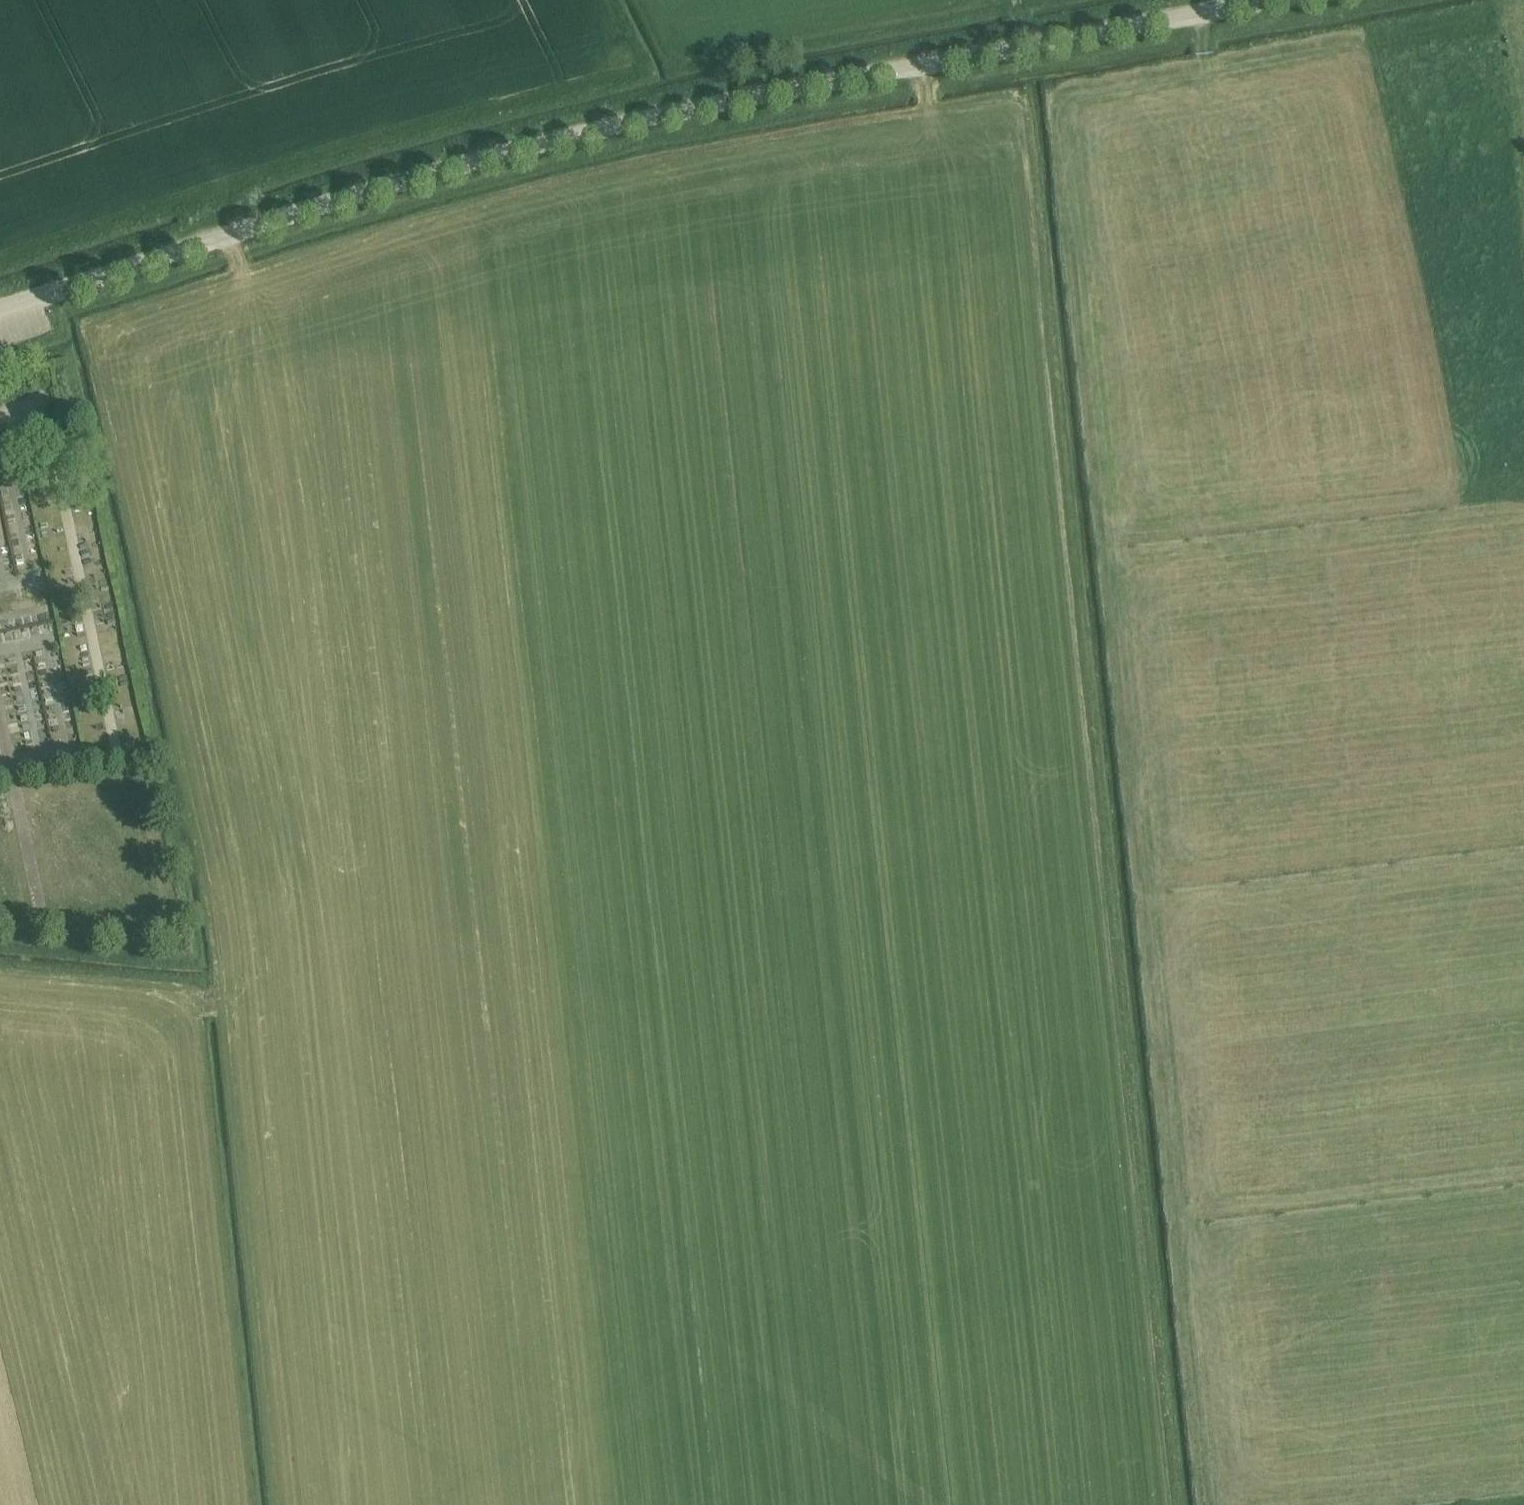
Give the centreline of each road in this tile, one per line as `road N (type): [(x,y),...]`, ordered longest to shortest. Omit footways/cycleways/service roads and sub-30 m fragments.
road 1 (unclassified): [(0,308),(337,197),(664,111),(1256,0)]

